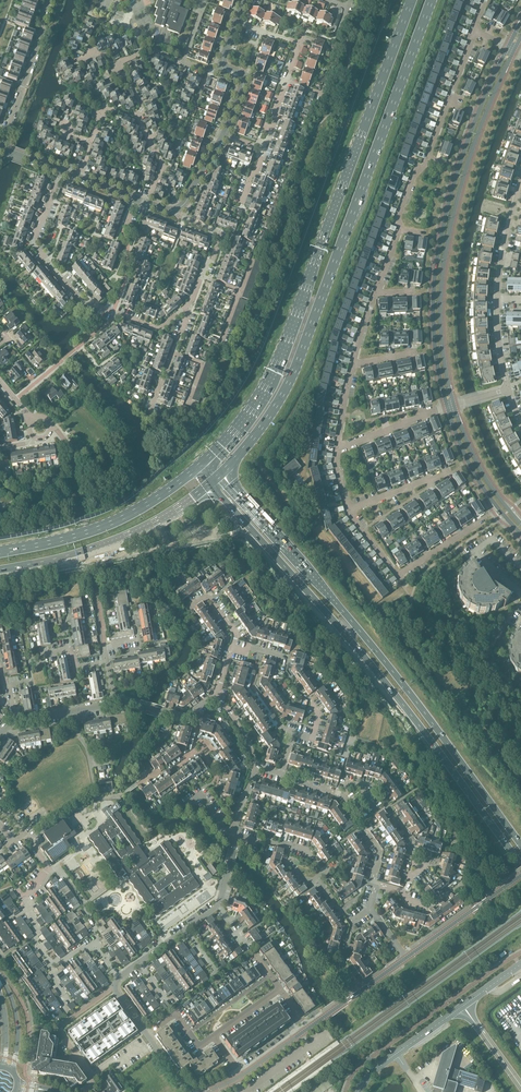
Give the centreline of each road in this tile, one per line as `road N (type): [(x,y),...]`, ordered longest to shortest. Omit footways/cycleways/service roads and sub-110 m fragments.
road 1 (primary): [(224,472),(287,386),(431,0)]
road 2 (primary): [(411,0),(275,368),(239,426),(204,461)]
road 3 (trunk): [(211,484),(392,691),(520,865)]
road 4 (trunk): [(520,845),(401,681),(224,472)]
road 5 (unclassified): [(508,48),(460,168),(437,269),(436,352),(448,406)]
road 6 (unclassified): [(454,404),(442,329),(448,246),(477,136),(515,50)]
road 7 (residential): [(190,312),(158,329),(80,301),(34,244),(61,172)]
road 8 (trunk): [(0,570),(123,539),(211,484)]
road 9 (trunk): [(204,461),(122,518),(0,552)]
road 10 (residential): [(349,512),(398,576),(482,522)]
road 11 (residential): [(261,147),(298,44),(237,23)]
road 12 (residential): [(148,204),(159,157),(116,65)]
road 13 (unclassified): [(448,406),(476,474),(520,532)]
road 14 (unclassified): [(520,523),(483,473),(454,404)]
road 15 (residential): [(6,130),(48,0)]
road 16 (residential): [(427,159),(474,31)]
road 17 (secondary): [(357,1091),(461,1008)]
road 18 (residential): [(308,1030),(406,958)]

